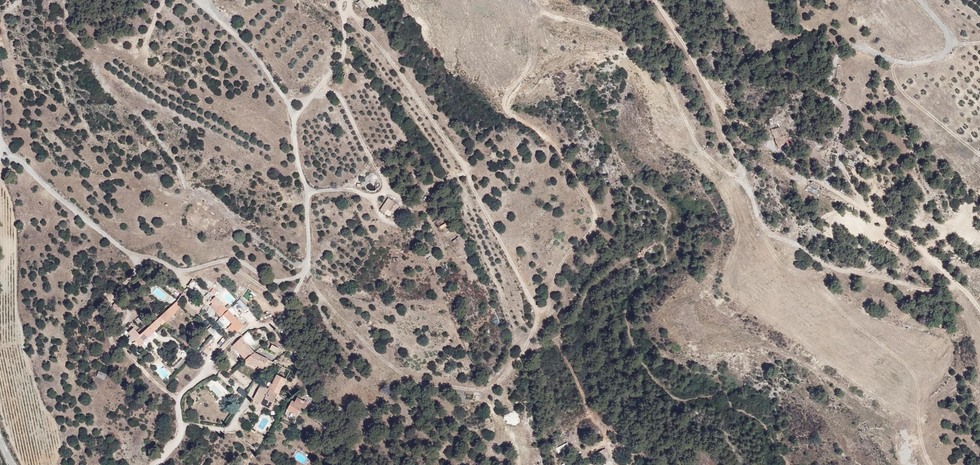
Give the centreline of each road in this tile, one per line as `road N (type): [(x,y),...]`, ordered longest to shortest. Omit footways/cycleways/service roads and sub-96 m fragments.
road 1 (track): [(196,0),(284,96),(309,191),(307,269),(320,294),(404,375),(488,388),(530,335),(532,304),(469,171),(349,0)]
road 2 (track): [(979,309),(904,234),(831,187),(794,177),(770,150),(763,126),(736,124),(657,0)]
road 3 (track): [(526,0),(464,56),(489,103),(553,143),(595,215),(596,228),(561,262),(537,319)]
road 4 (track): [(957,282),(932,291),(847,273),(764,235),(705,80)]
road 5 (track): [(919,0),(946,35),(947,52),(909,62),(843,45),(830,77),(832,99),(847,117),(839,160),(865,209)]
road 6 (track): [(284,96),(338,94),(389,185),(385,193),(309,191)]
road 7 (track): [(340,0),(343,54),(304,109)]

